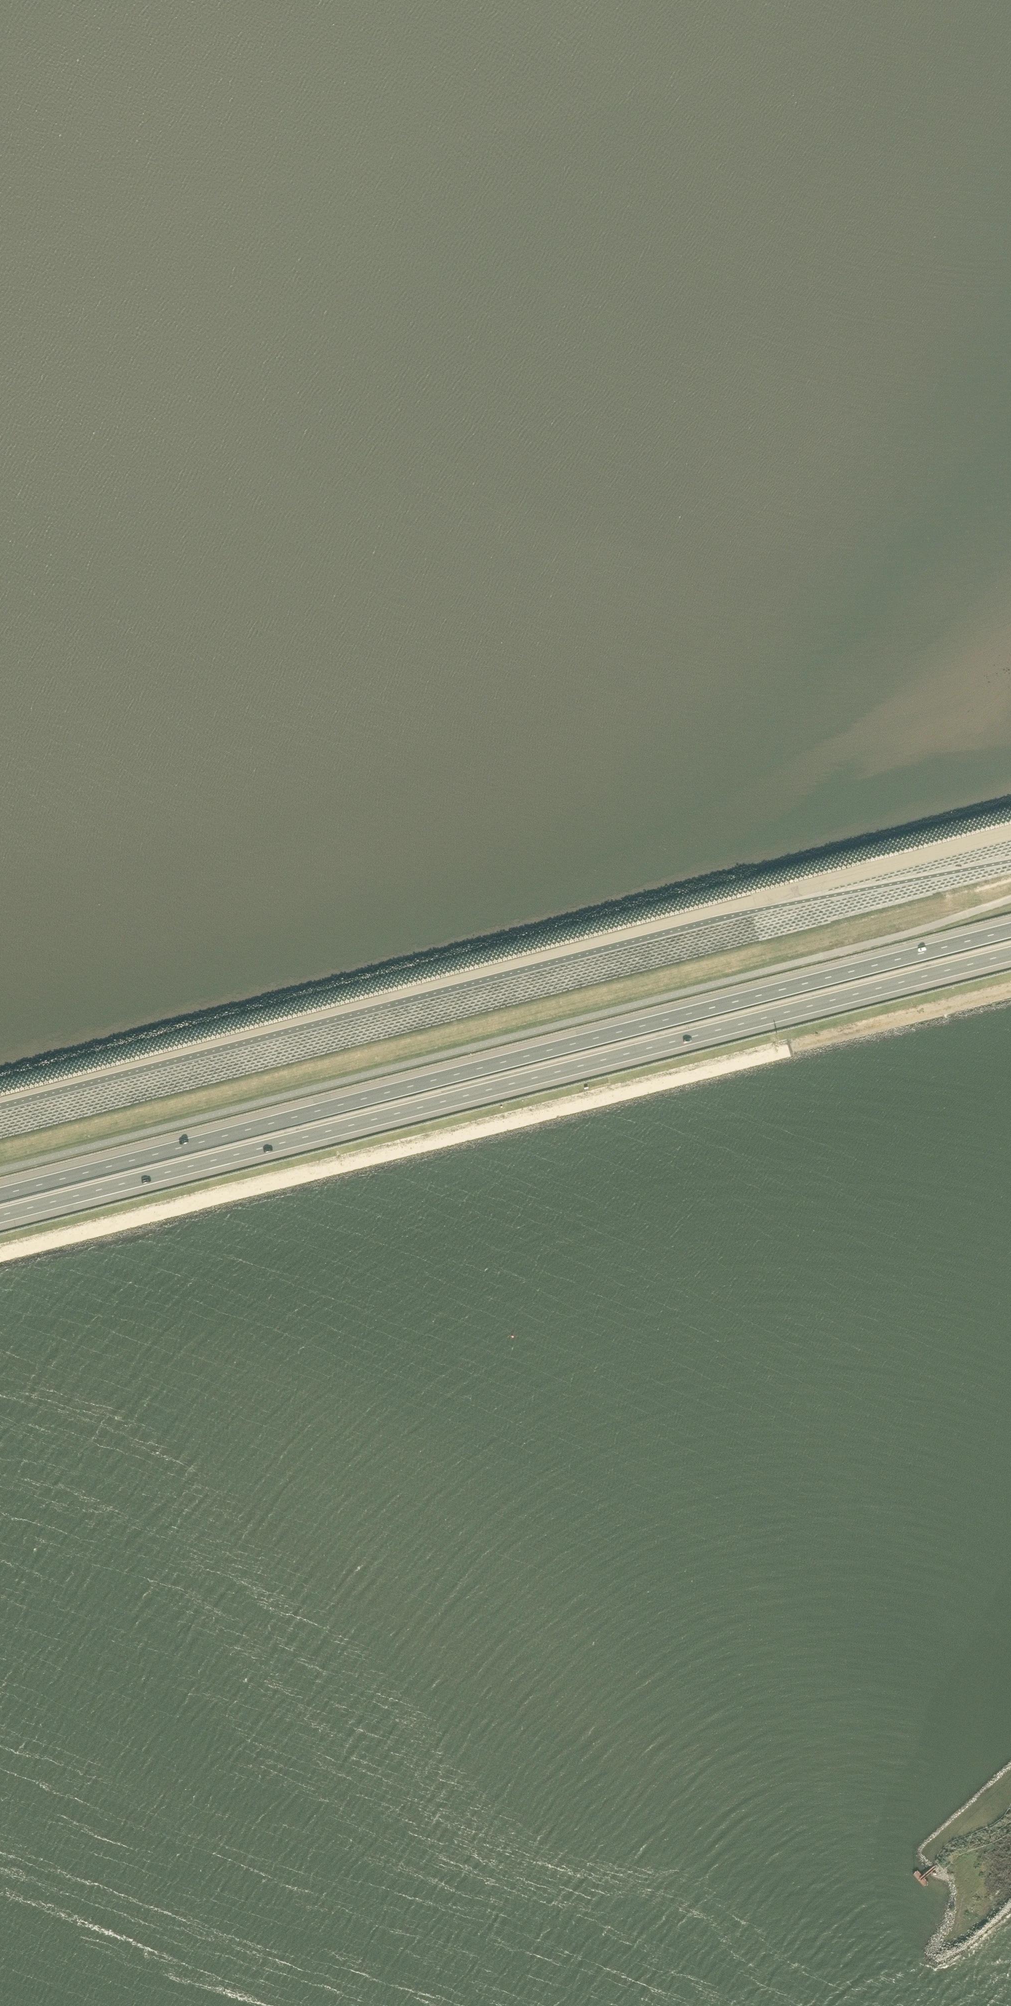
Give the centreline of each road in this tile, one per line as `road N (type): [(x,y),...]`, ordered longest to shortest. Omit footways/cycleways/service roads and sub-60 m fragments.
road 1 (motorway): [(1010,930),(0,1195)]
road 2 (motorway): [(0,1216),(1010,953)]

